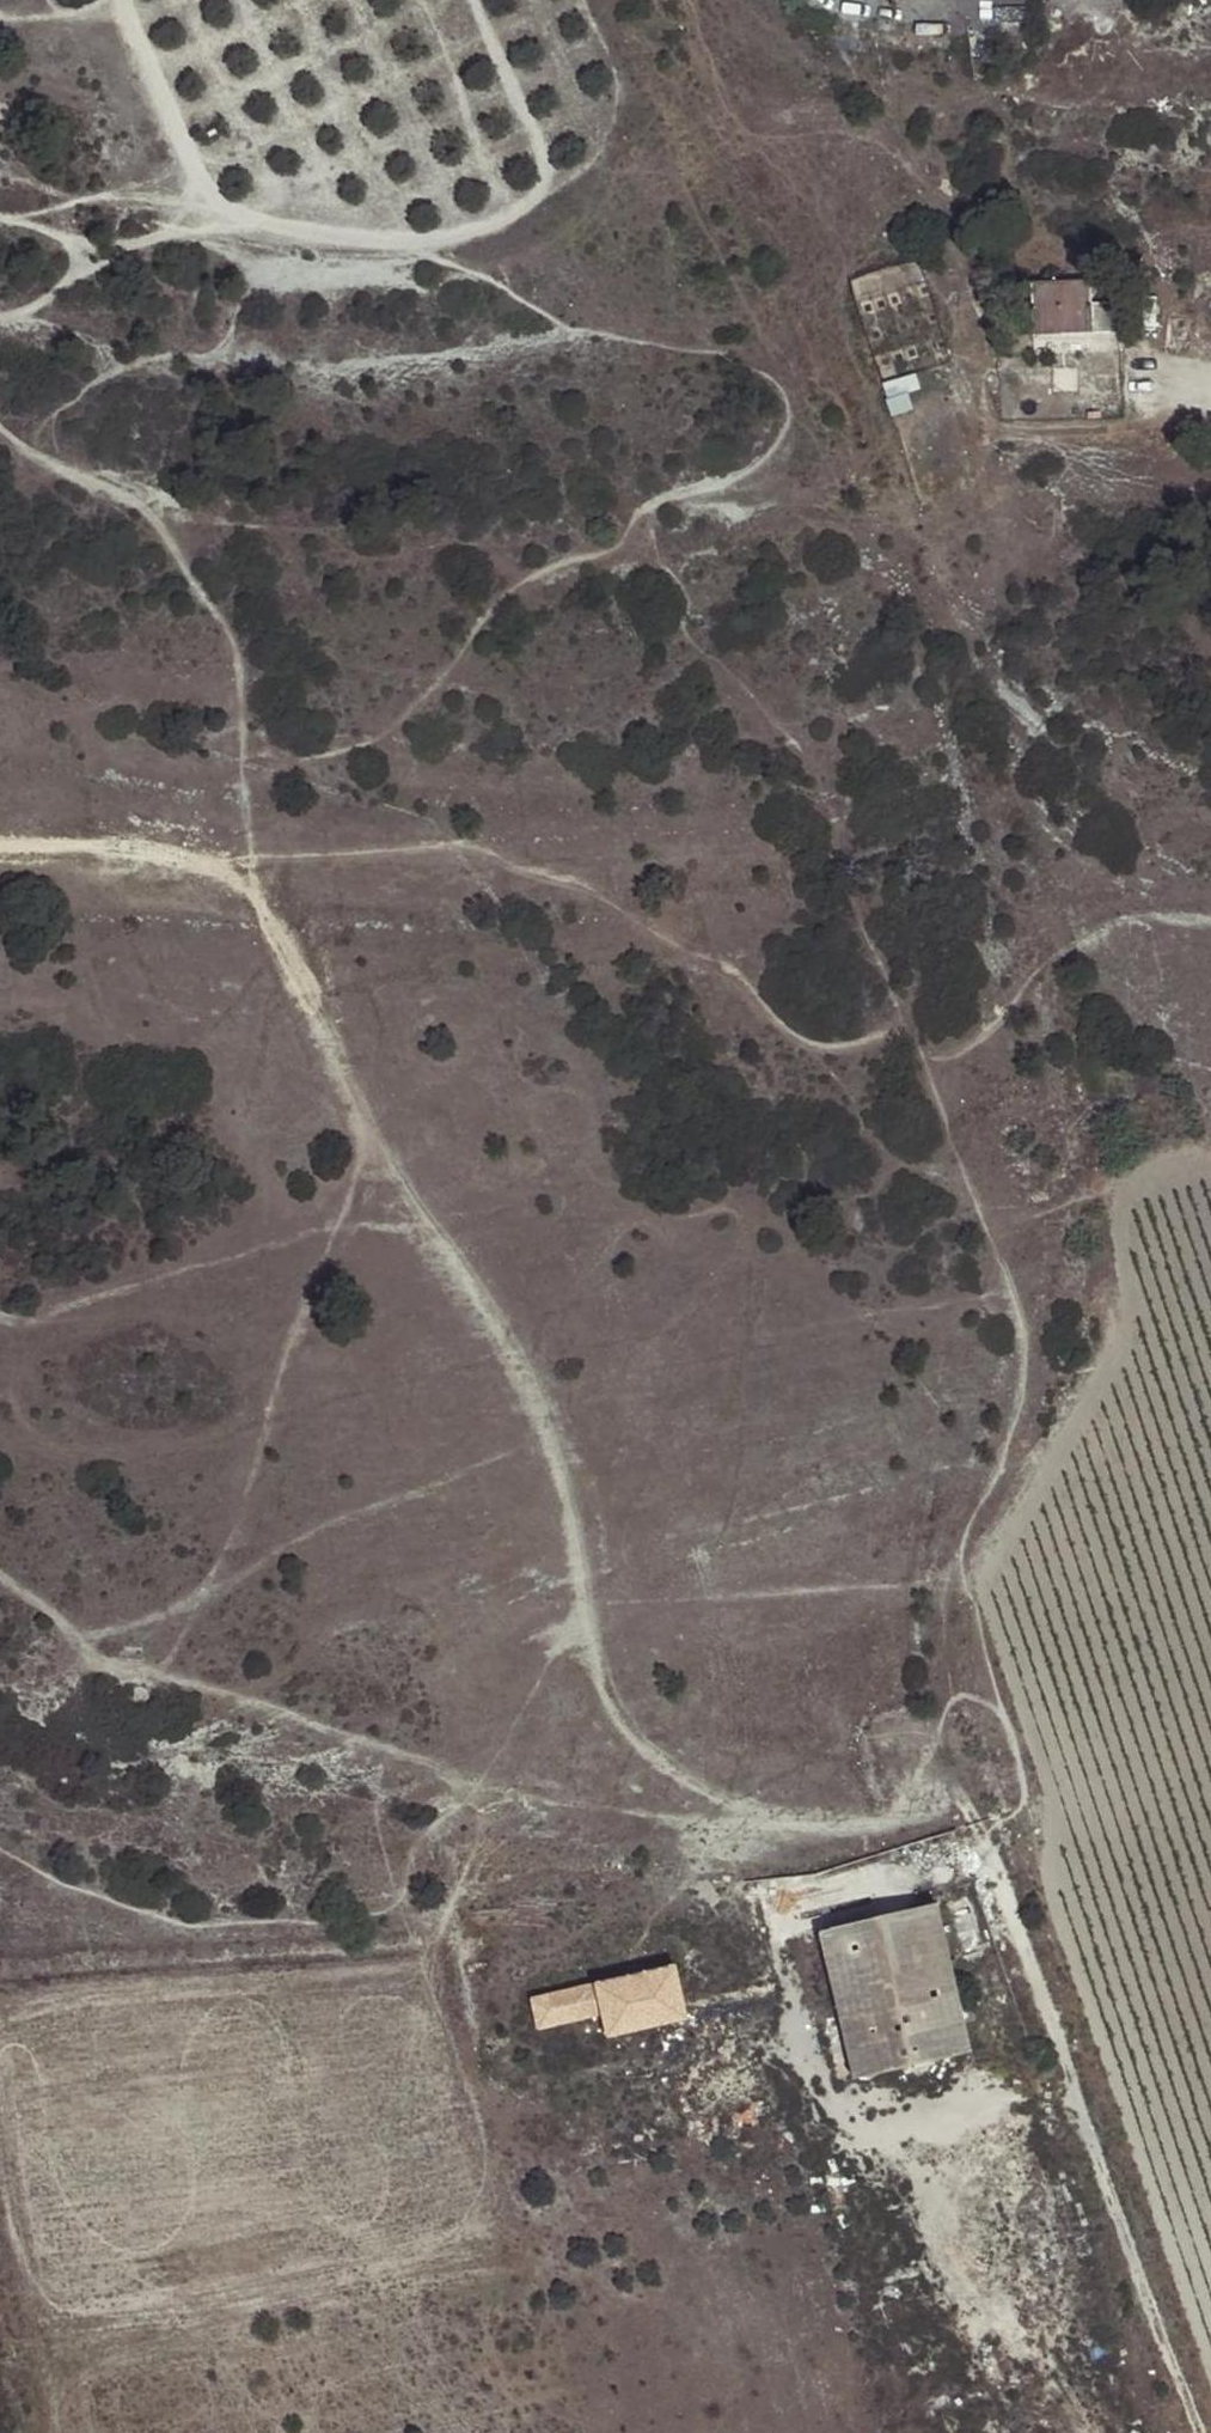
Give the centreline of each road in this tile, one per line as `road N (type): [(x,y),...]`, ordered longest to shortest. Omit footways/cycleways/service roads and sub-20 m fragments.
road 1 (unclassified): [(980,1832),(1195,2432)]

